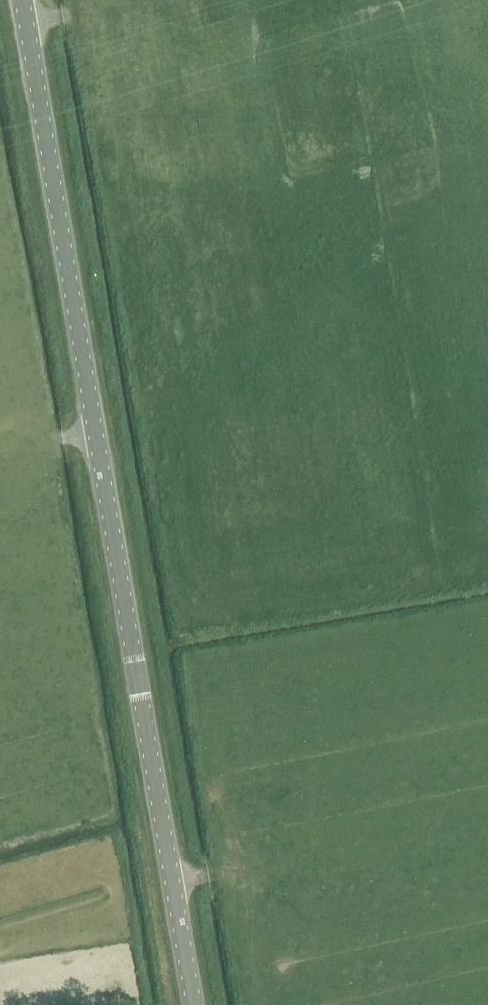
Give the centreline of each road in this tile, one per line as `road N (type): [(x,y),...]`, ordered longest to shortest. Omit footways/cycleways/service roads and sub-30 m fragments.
road 1 (unclassified): [(197,1004),(26,0)]

